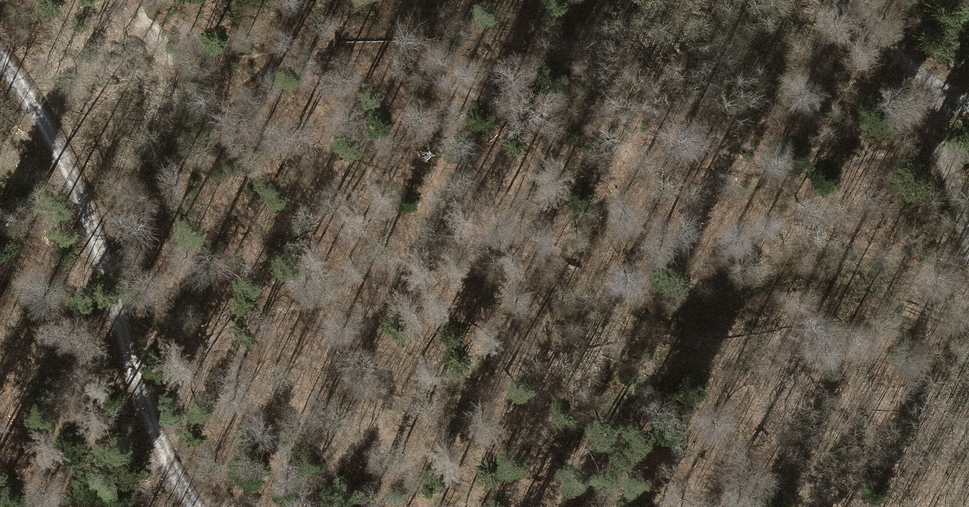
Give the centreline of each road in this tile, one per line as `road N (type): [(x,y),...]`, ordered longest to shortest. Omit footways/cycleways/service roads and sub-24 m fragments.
road 1 (track): [(0,63),(46,128),(88,211),(128,336)]
road 2 (track): [(128,336),(159,447),(196,506)]
road 3 (track): [(926,91),(847,0)]

